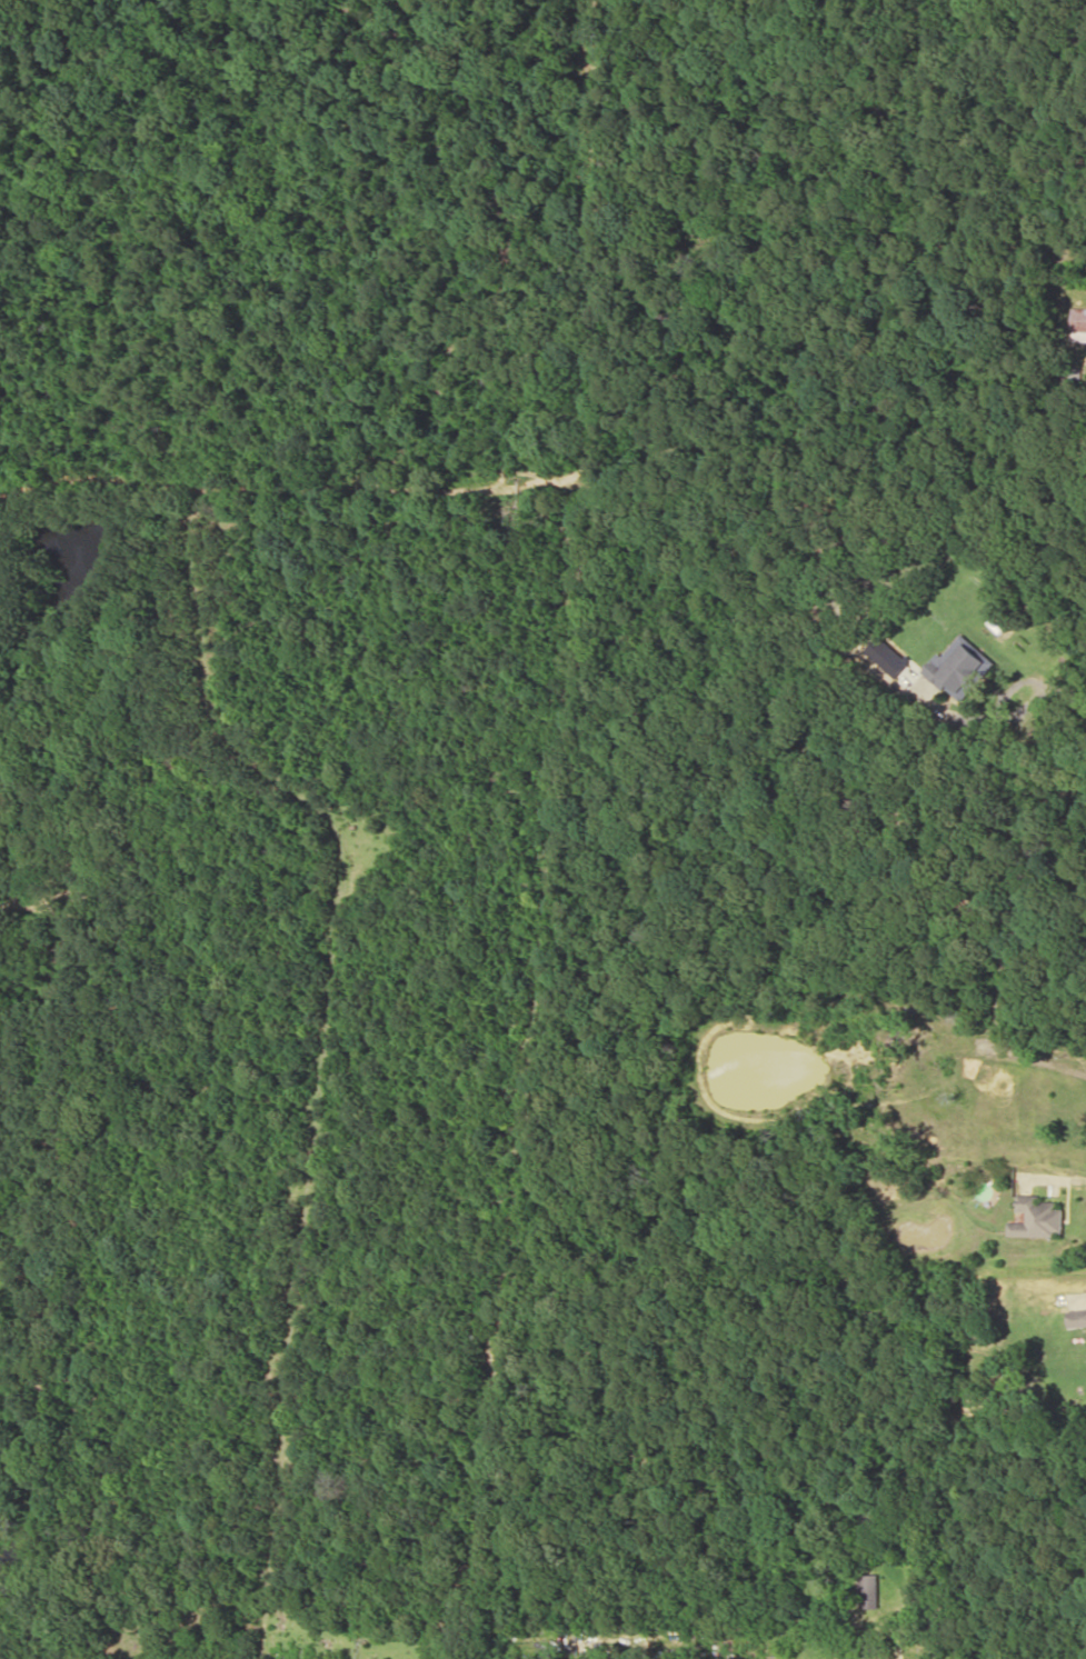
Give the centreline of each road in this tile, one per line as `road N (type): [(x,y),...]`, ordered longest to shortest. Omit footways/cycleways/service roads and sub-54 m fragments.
road 1 (residential): [(881,1658),(496,1635)]

